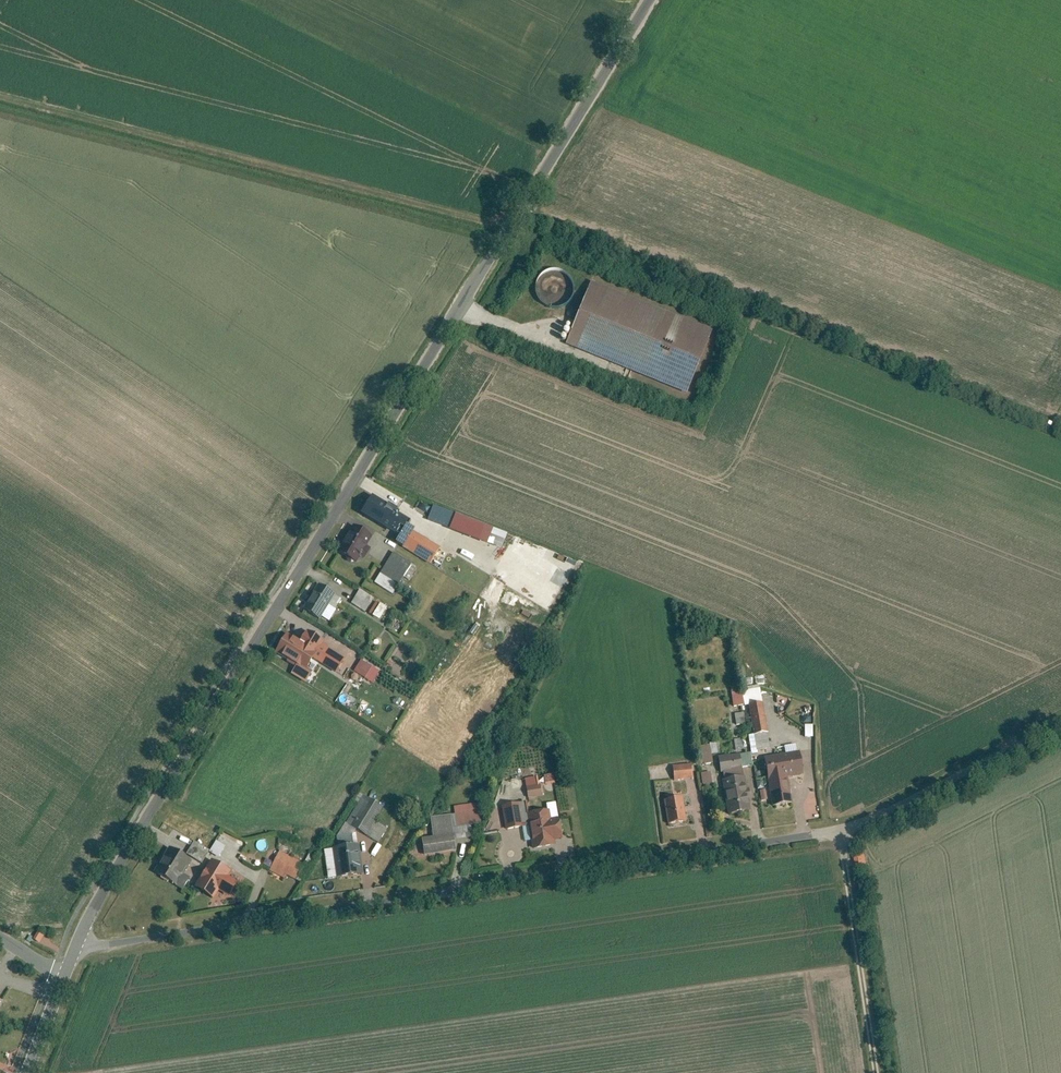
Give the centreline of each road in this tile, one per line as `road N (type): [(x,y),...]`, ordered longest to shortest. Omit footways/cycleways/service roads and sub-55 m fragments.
road 1 (tertiary): [(74,949),(653,0)]
road 2 (unclassified): [(843,834),(74,949)]
road 3 (unclassified): [(1060,725),(843,834)]
road 4 (unclassified): [(843,834),(878,1072)]

